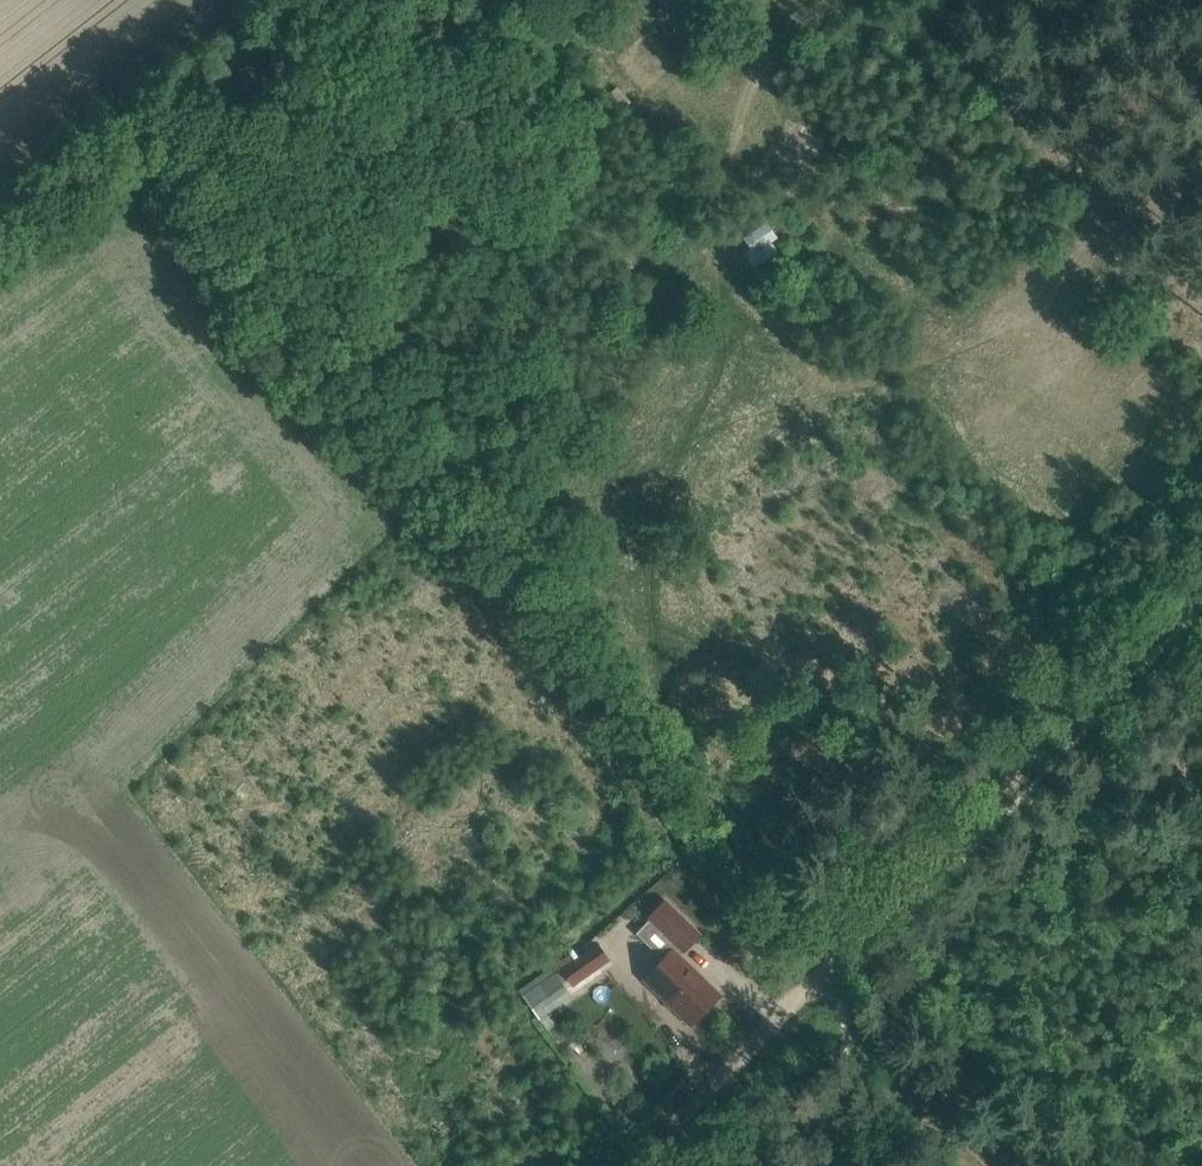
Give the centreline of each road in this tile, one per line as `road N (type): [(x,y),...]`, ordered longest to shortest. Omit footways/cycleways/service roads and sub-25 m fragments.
road 1 (track): [(820,982),(768,974),(751,936),(440,531),(262,320),(262,56),(331,0)]
road 2 (track): [(1201,562),(820,982)]
road 3 (track): [(730,377),(736,172),(769,77),(828,0)]
road 4 (track): [(820,982),(1012,1165)]
road 5 (track): [(820,982),(638,1165)]

